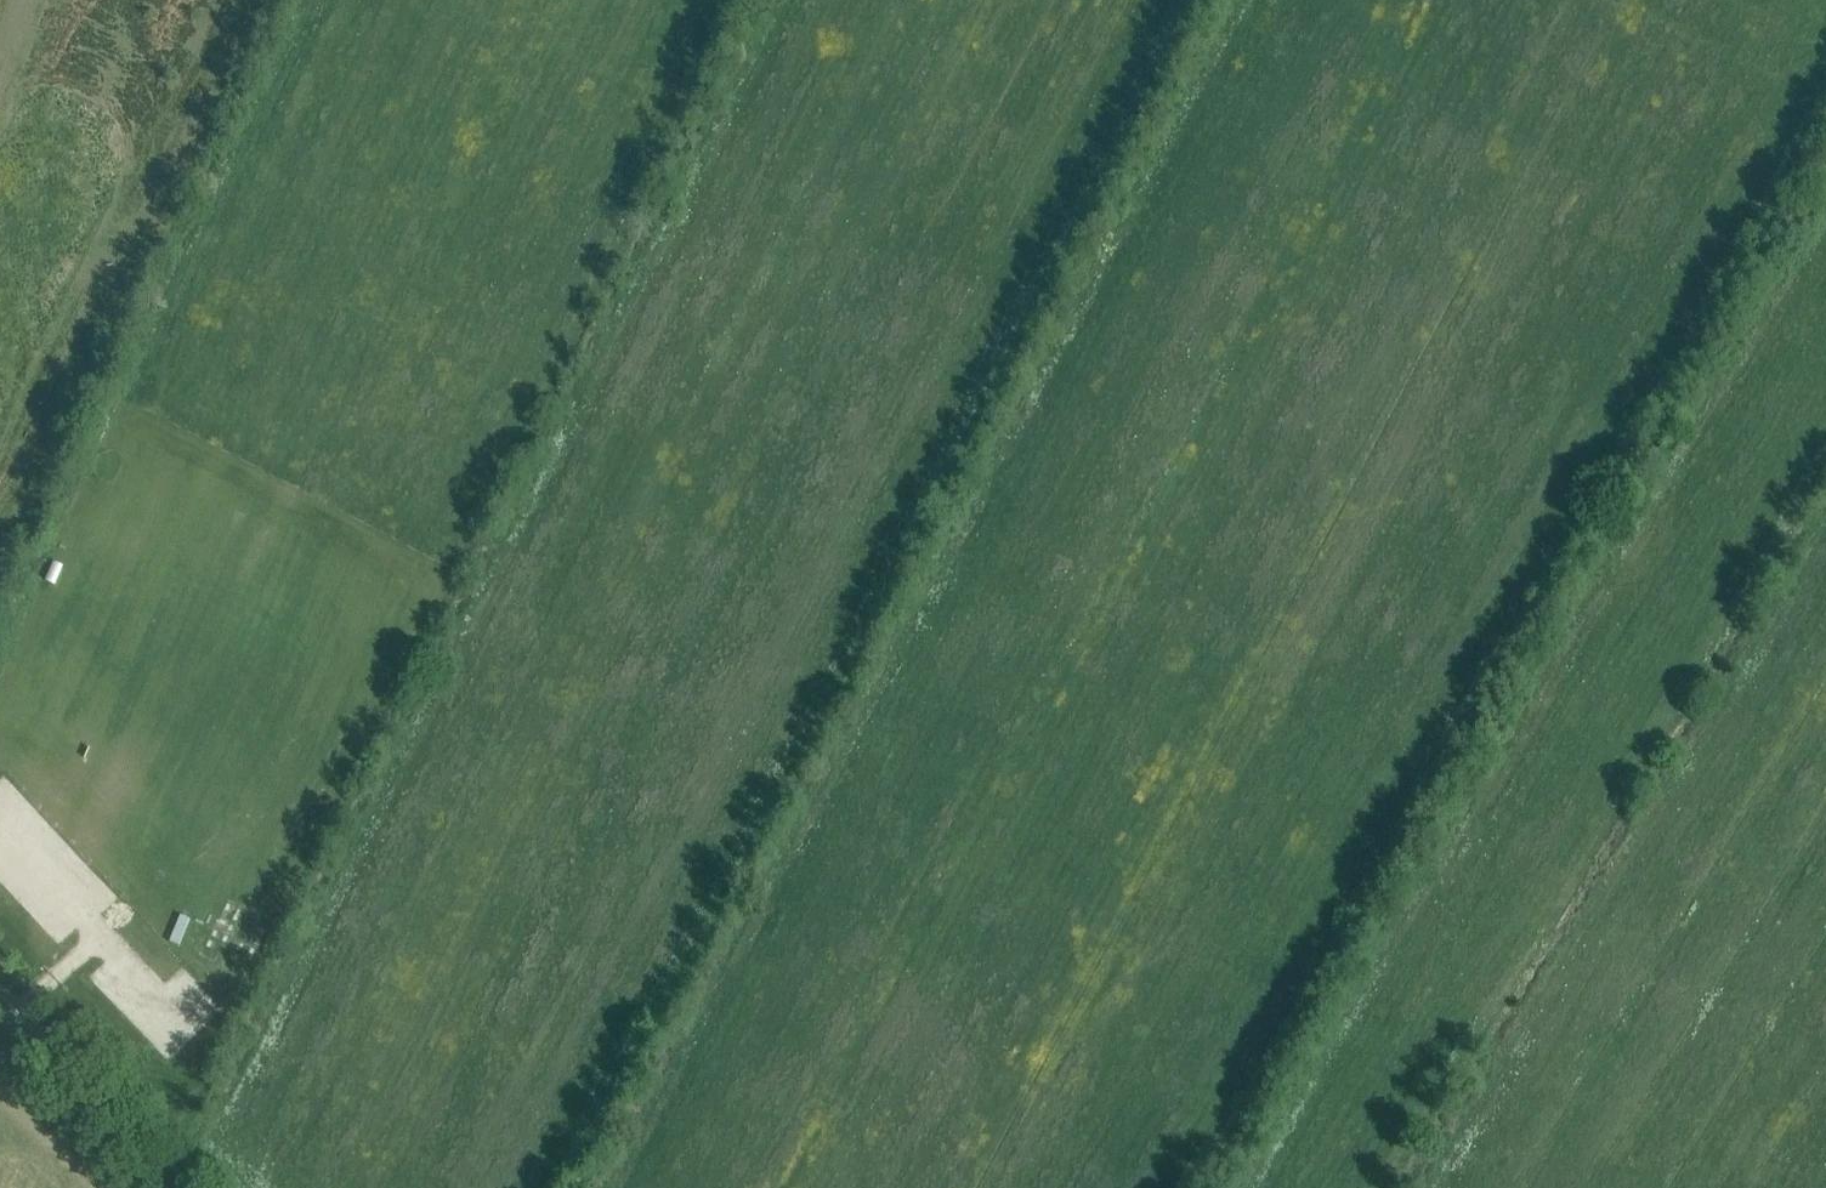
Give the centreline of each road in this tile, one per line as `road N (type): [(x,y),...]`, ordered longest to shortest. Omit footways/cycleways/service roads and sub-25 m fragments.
road 1 (unclassified): [(175,1187),(0,1005)]

